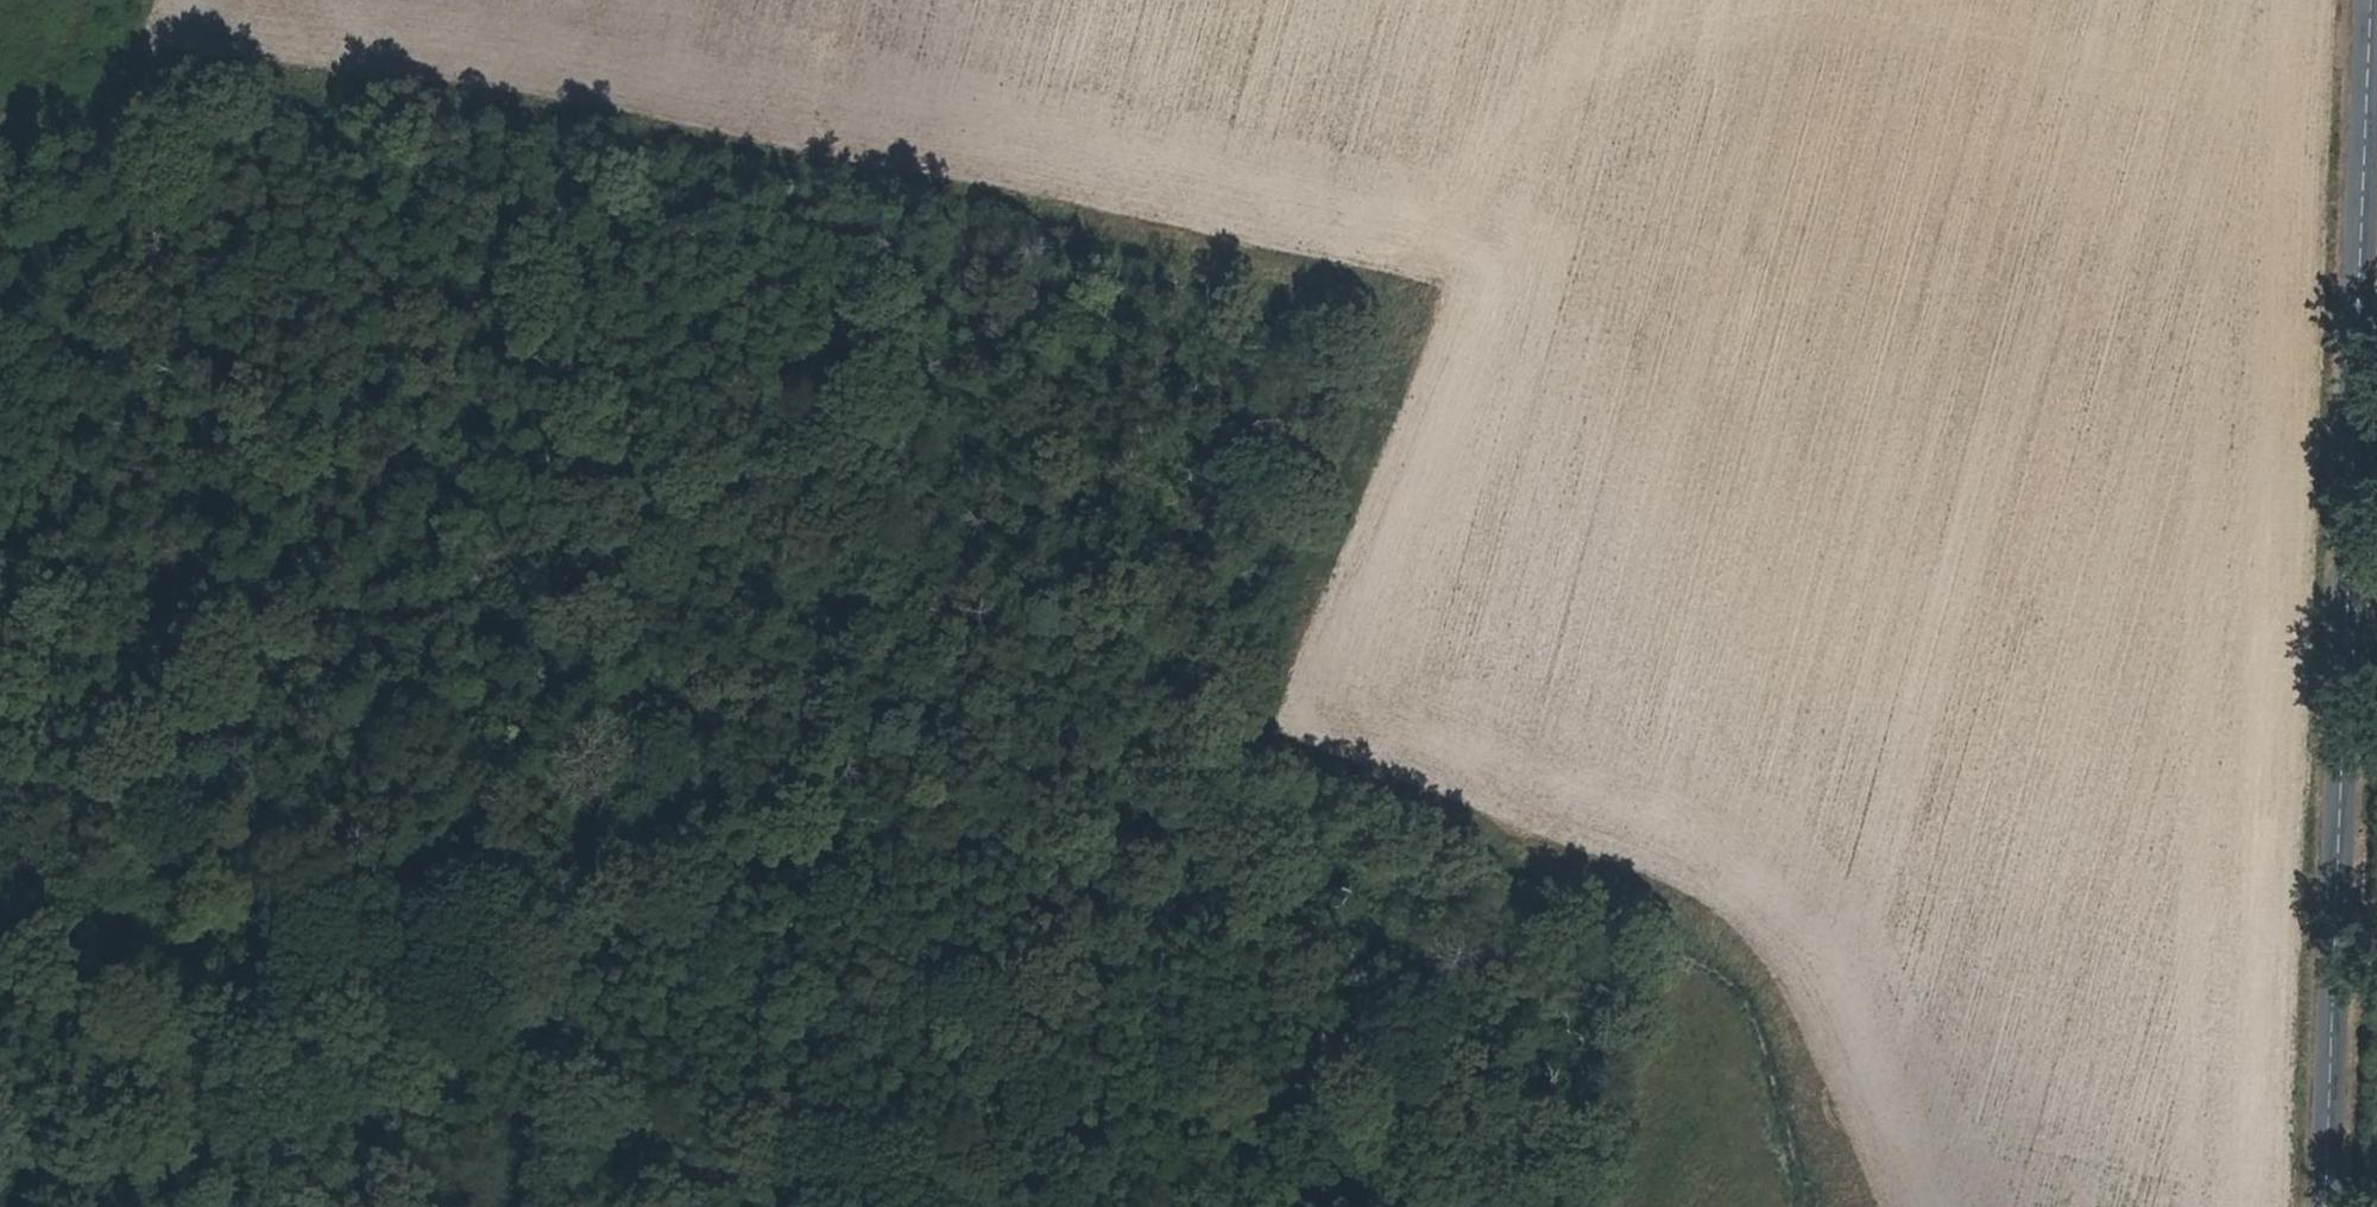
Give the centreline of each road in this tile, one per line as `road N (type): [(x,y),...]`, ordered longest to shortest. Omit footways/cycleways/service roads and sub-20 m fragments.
road 1 (secondary): [(2327,1206),(2368,0)]

